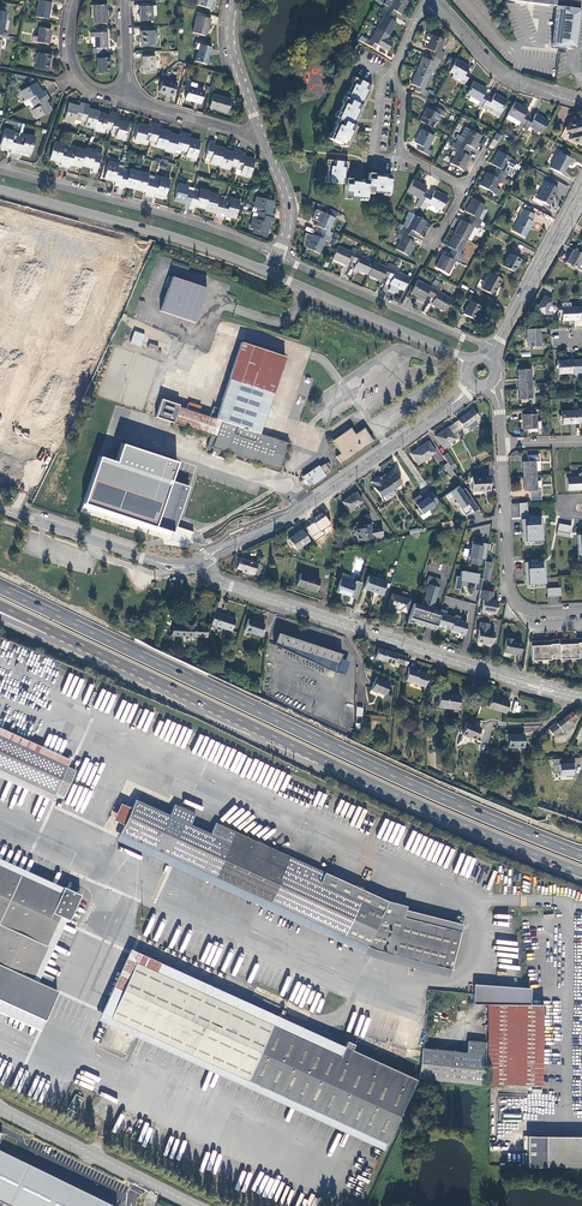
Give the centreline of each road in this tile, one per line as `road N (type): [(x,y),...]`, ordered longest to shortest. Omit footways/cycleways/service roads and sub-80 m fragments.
road 1 (trunk): [(581,857),(365,763),(0,589)]
road 2 (secondary): [(568,695),(221,582),(204,565)]
road 3 (trunk): [(0,605),(318,757)]
road 4 (trunk): [(0,616),(318,757)]
road 5 (residential): [(276,256),(184,220),(0,171)]
road 6 (trunk): [(318,757),(581,872)]
road 7 (tertiary): [(268,272),(0,190)]
road 8 (tertiary): [(223,548),(294,514),(450,405)]
road 9 (residential): [(465,188),(400,152),(403,100),(391,75),(414,23),(433,3)]
road 10 (residential): [(493,351),(276,256)]
road 11 (residential): [(581,611),(539,614),(514,602),(501,444)]
road 12 (primary): [(0,1107),(200,1205)]
road 13 (tertiary): [(457,357),(268,272)]
road 14 (tertiary): [(581,186),(493,351)]
road 15 (residential): [(433,3),(495,69),(581,104)]
road 16 (secondary): [(144,558),(4,509)]
road 17 (residential): [(235,0),(232,51),(261,135)]
road 18 (residential): [(261,135),(127,97)]
road 19 (residential): [(78,0),(70,36),(75,68),(87,85),(127,97)]
road 20 (residential): [(261,135),(289,211),(276,256)]

